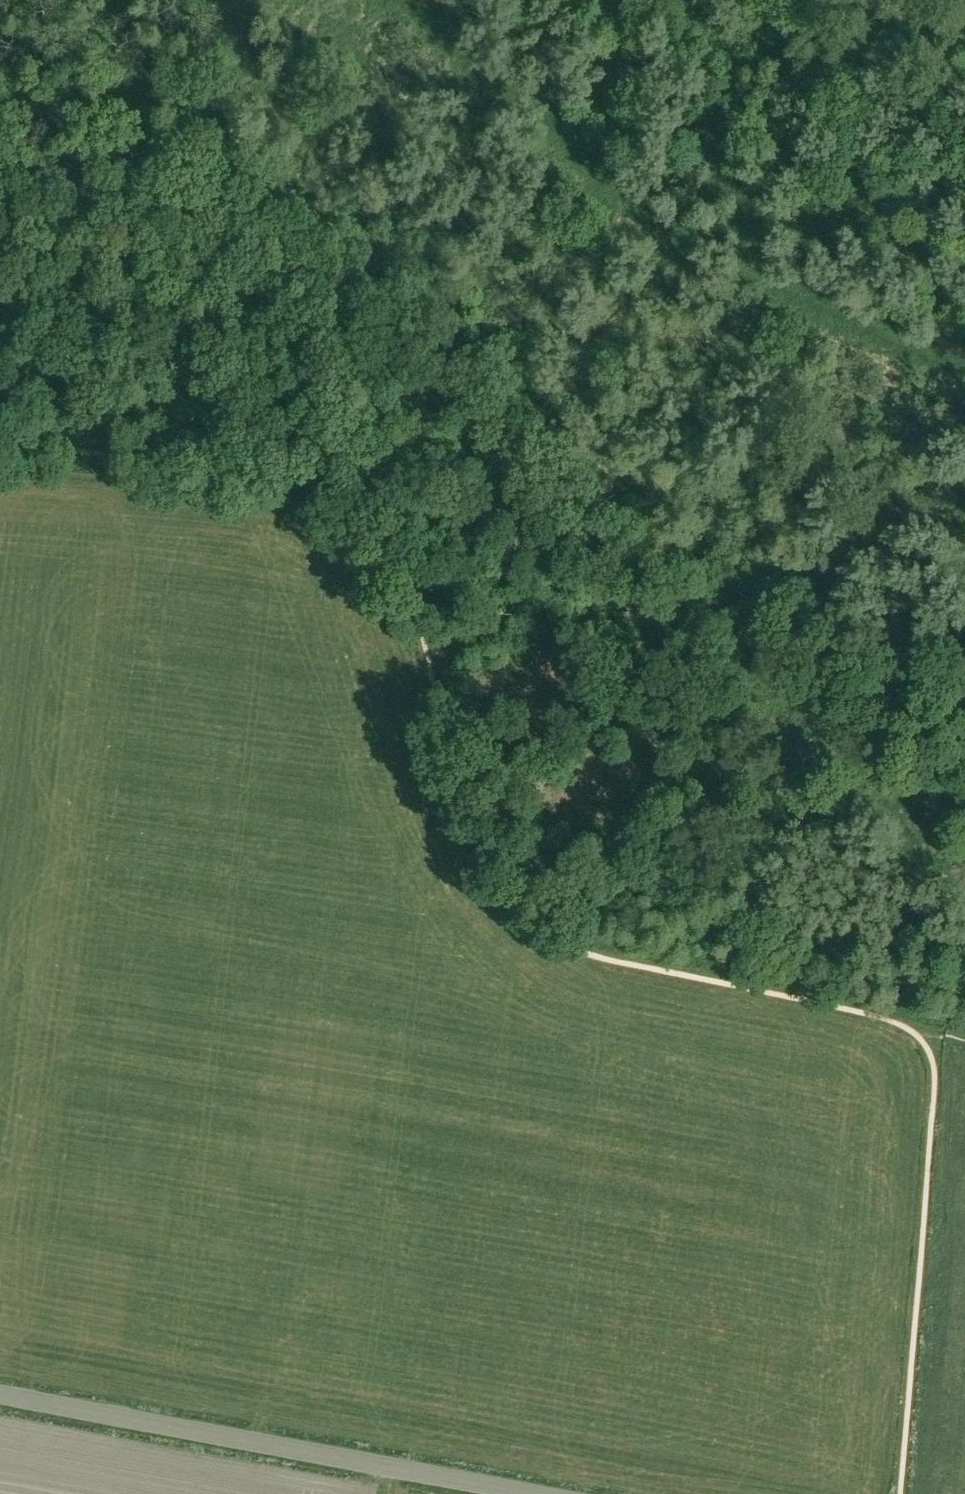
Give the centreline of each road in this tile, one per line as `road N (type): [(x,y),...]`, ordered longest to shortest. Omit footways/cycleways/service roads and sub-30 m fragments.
road 1 (unclassified): [(527,1493),(0,1397)]

